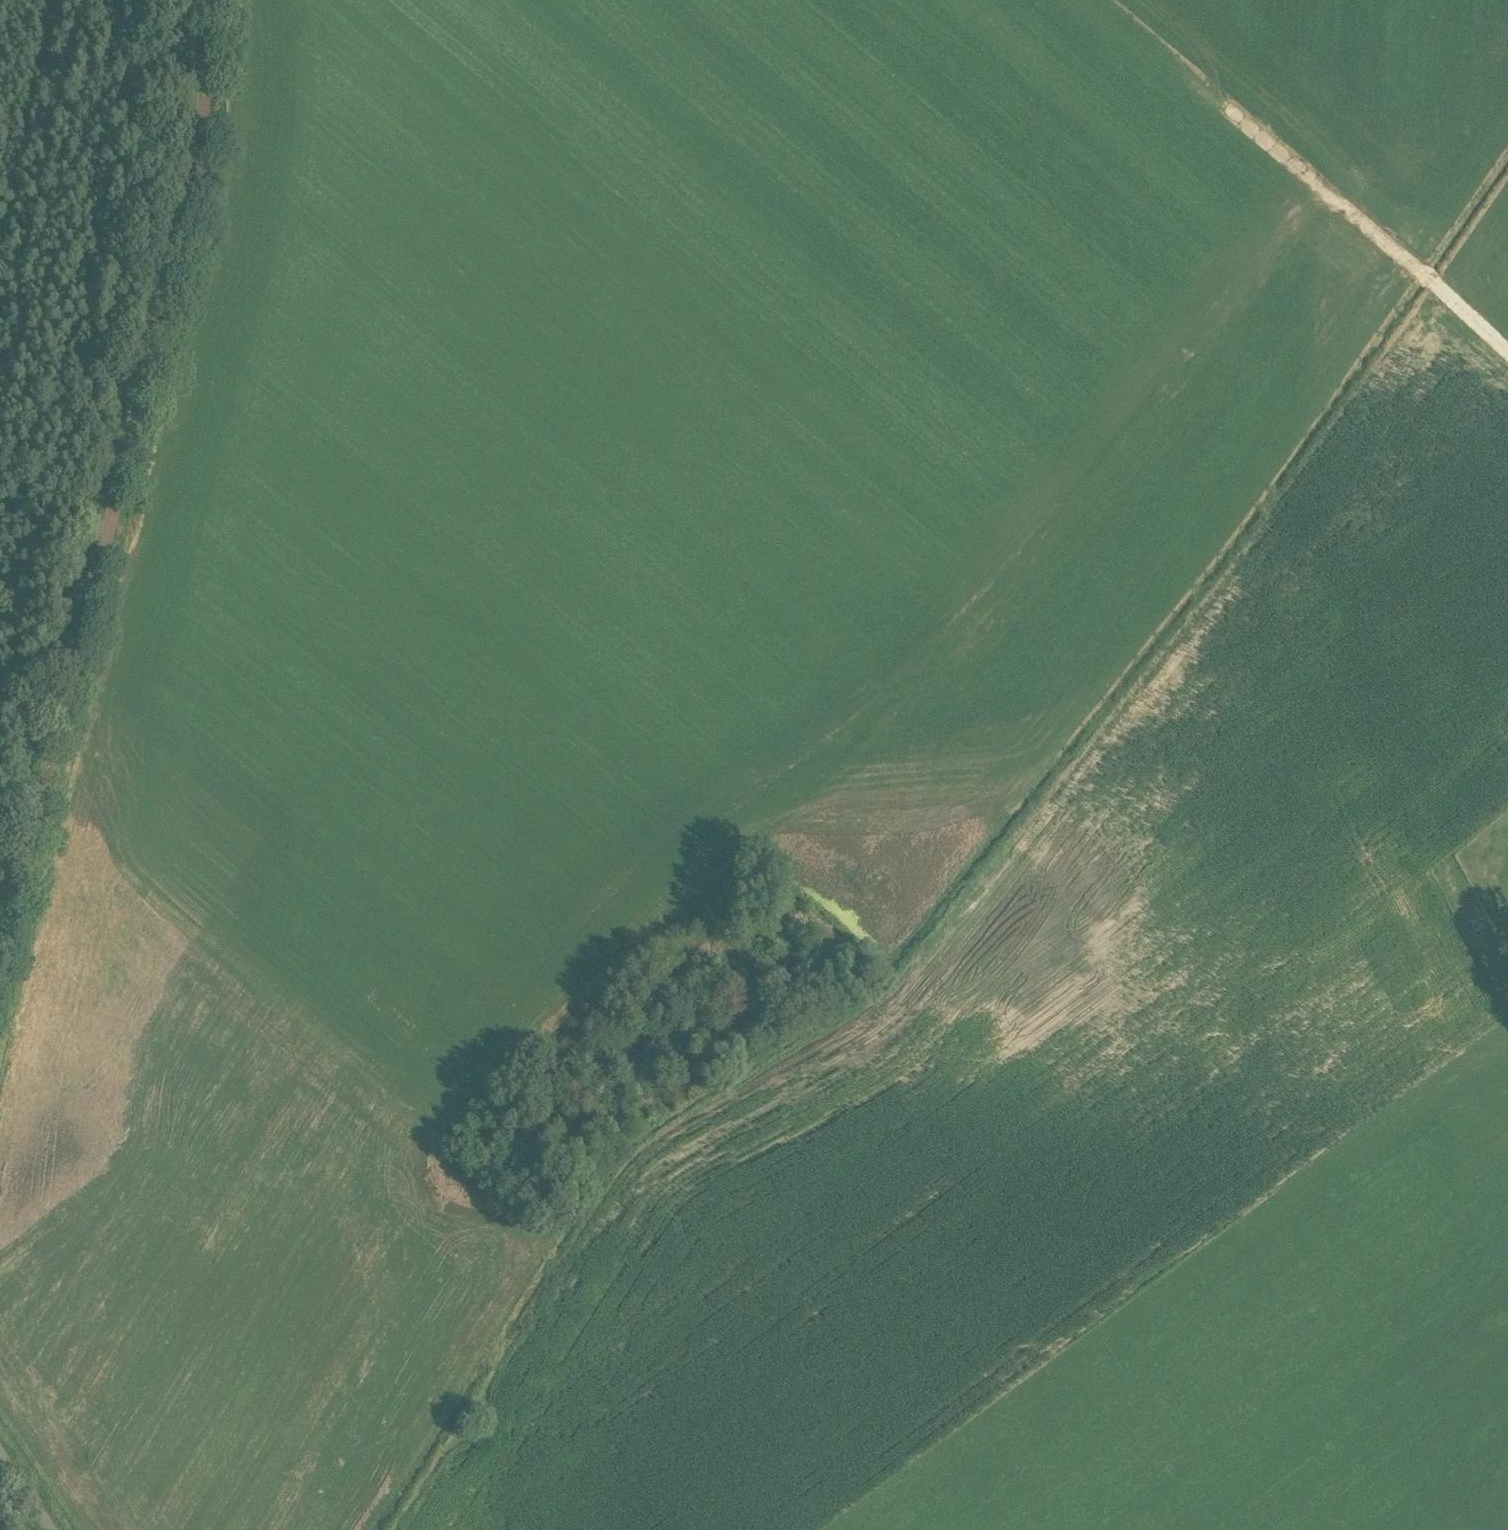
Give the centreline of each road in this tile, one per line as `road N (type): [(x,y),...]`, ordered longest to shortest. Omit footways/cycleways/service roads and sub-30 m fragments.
road 1 (unclassified): [(205,0),(195,186),(0,959)]
road 2 (track): [(1213,100),(1507,361)]

